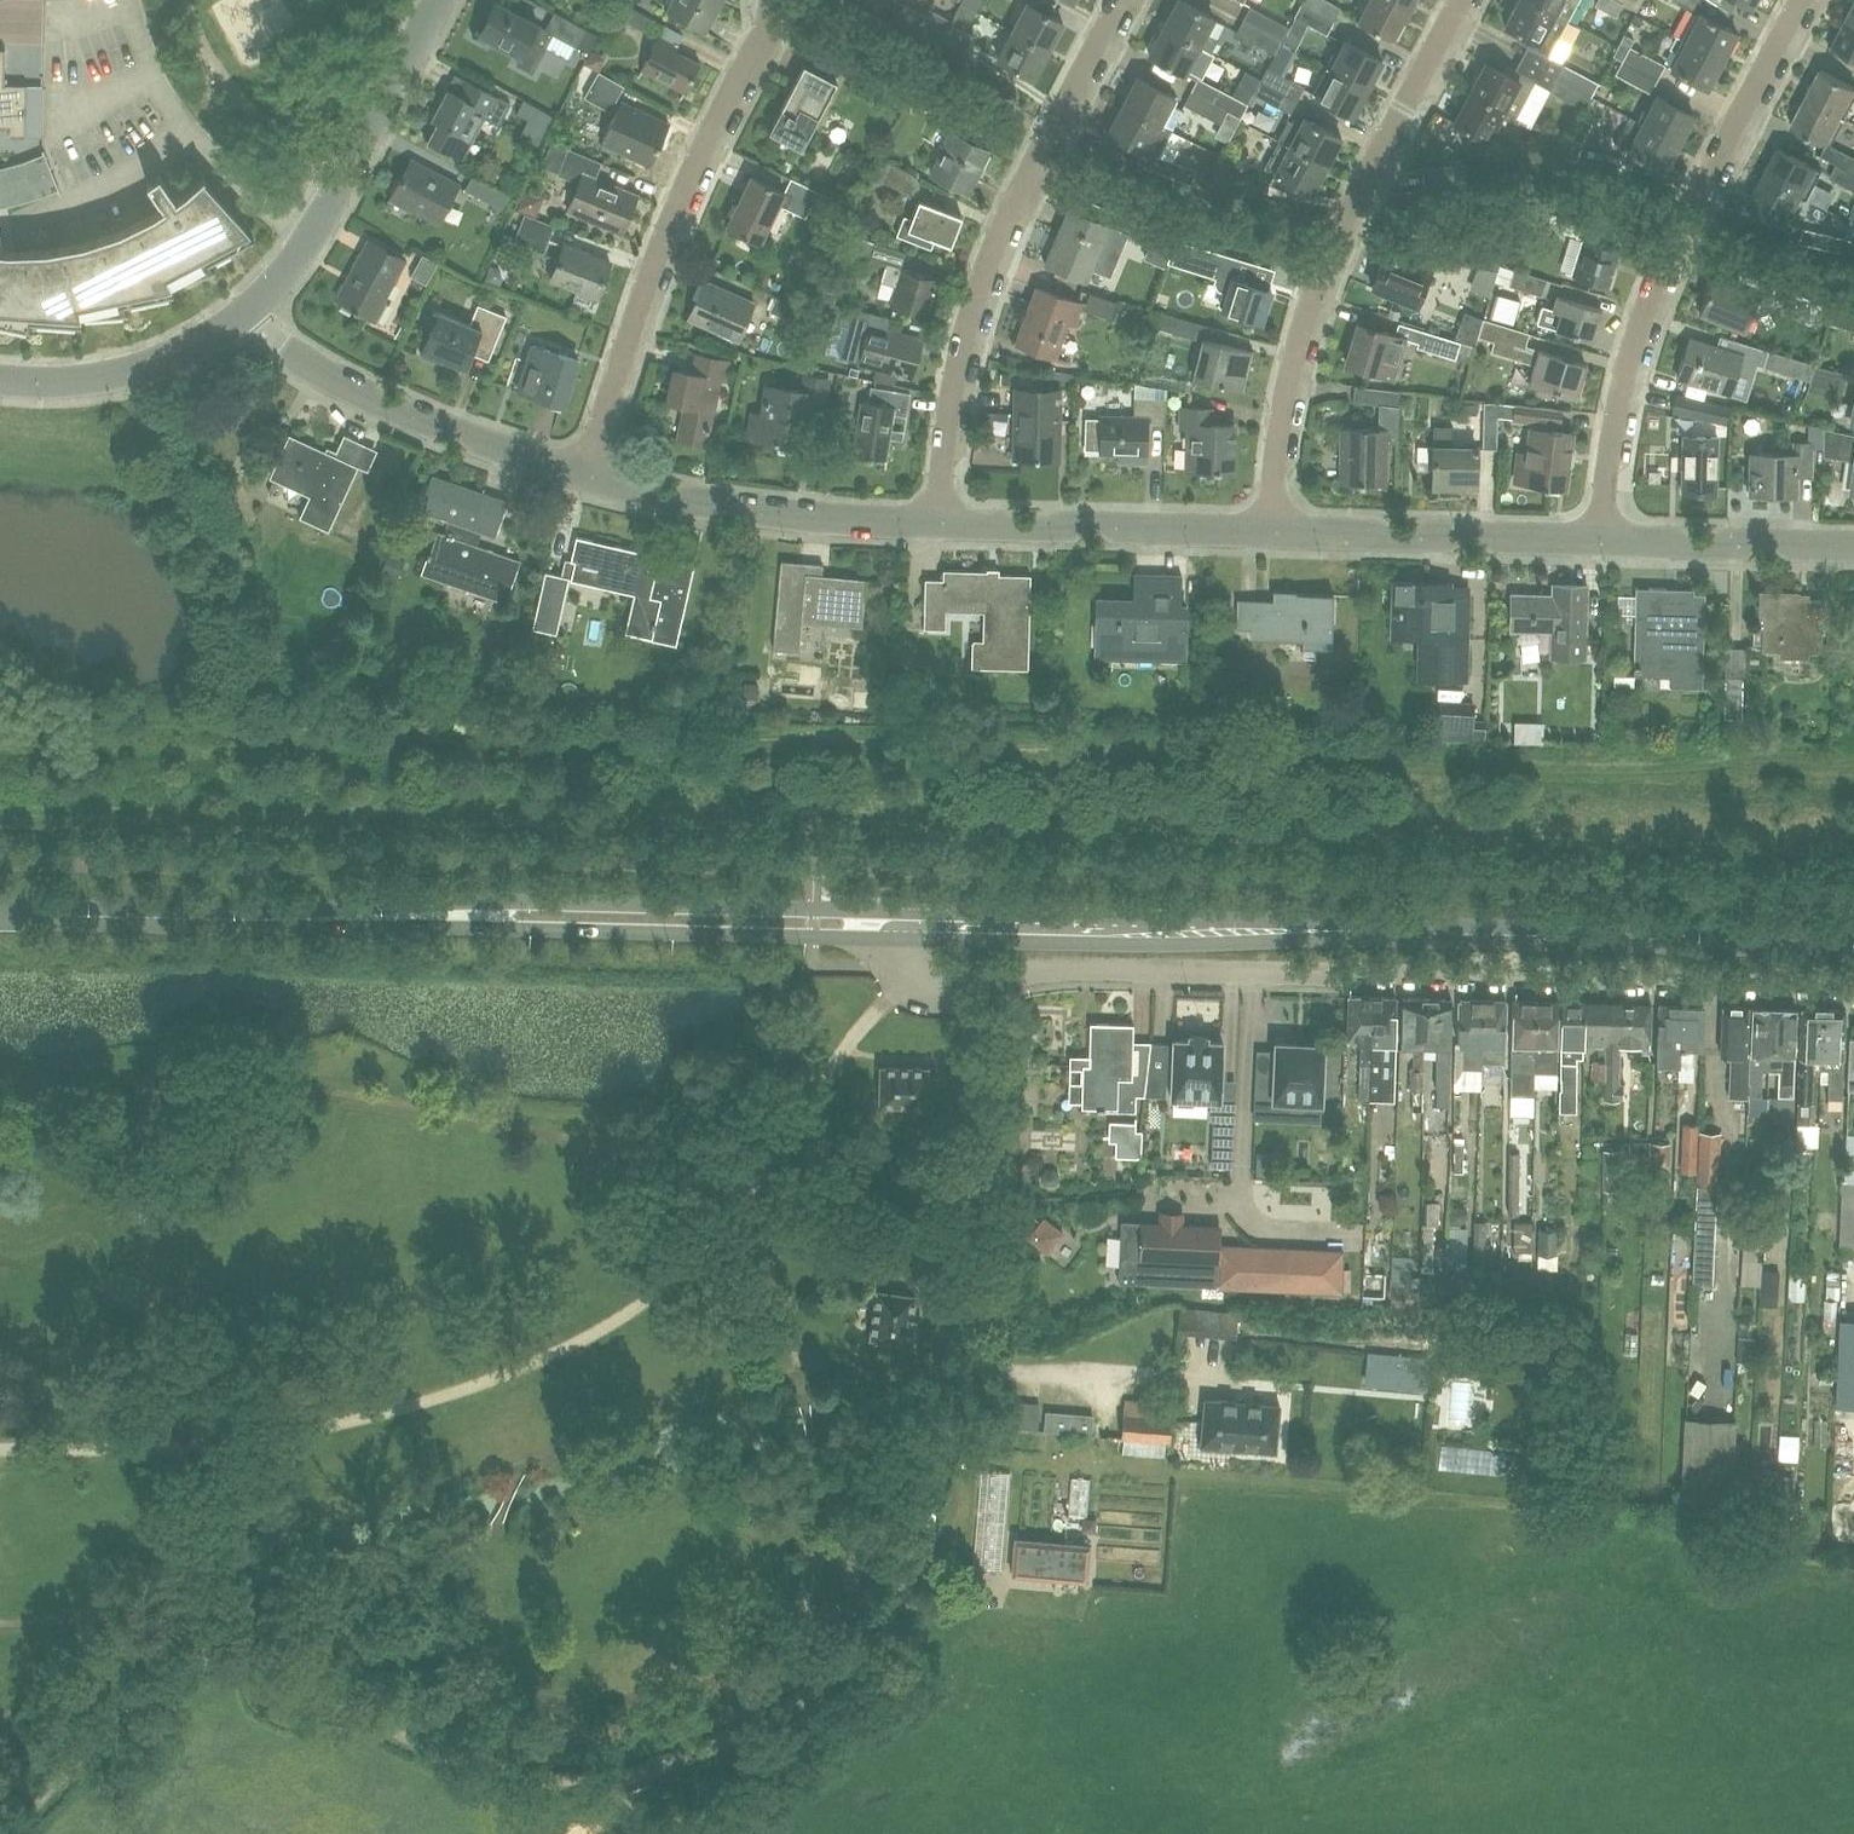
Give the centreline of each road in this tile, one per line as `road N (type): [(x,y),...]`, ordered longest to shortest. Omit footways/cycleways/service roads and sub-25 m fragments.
road 1 (residential): [(908,928),(907,975),(930,989),(1080,970),(1853,988)]
road 2 (track): [(616,1779),(723,1746),(805,1699),(863,1633),(904,1559),(940,1451),(955,1366),(970,1223),(973,986)]
road 3 (secondary): [(1853,944),(908,928)]
road 4 (secondary): [(908,928),(0,912)]
road 5 (track): [(7,1833),(145,1692),(178,1669),(212,1658),(280,1669),(508,1773),(561,1783),(616,1779)]
road 6 (residential): [(1596,541),(1622,372),(1661,267),(1798,0)]
road 7 (residential): [(1270,532),(1287,393),(1317,296),(1364,180),(1459,0)]
road 8 (residential): [(937,524),(954,375),(981,290),(1120,0)]
road 9 (residential): [(582,477),(656,252),(763,31),(765,0)]
road 10 (residential): [(582,477),(381,403),(295,359),(249,314)]
road 11 (tertiary): [(249,314),(308,236),(436,0)]
road 12 (residential): [(937,524),(748,512),(582,477)]
road 13 (residential): [(1270,532),(937,524)]
road 14 (residential): [(1596,541),(1270,532)]
road 15 (tertiary): [(0,381),(74,385),(131,375),(195,353),(249,314)]
road 16 (residential): [(1853,548),(1596,541)]

